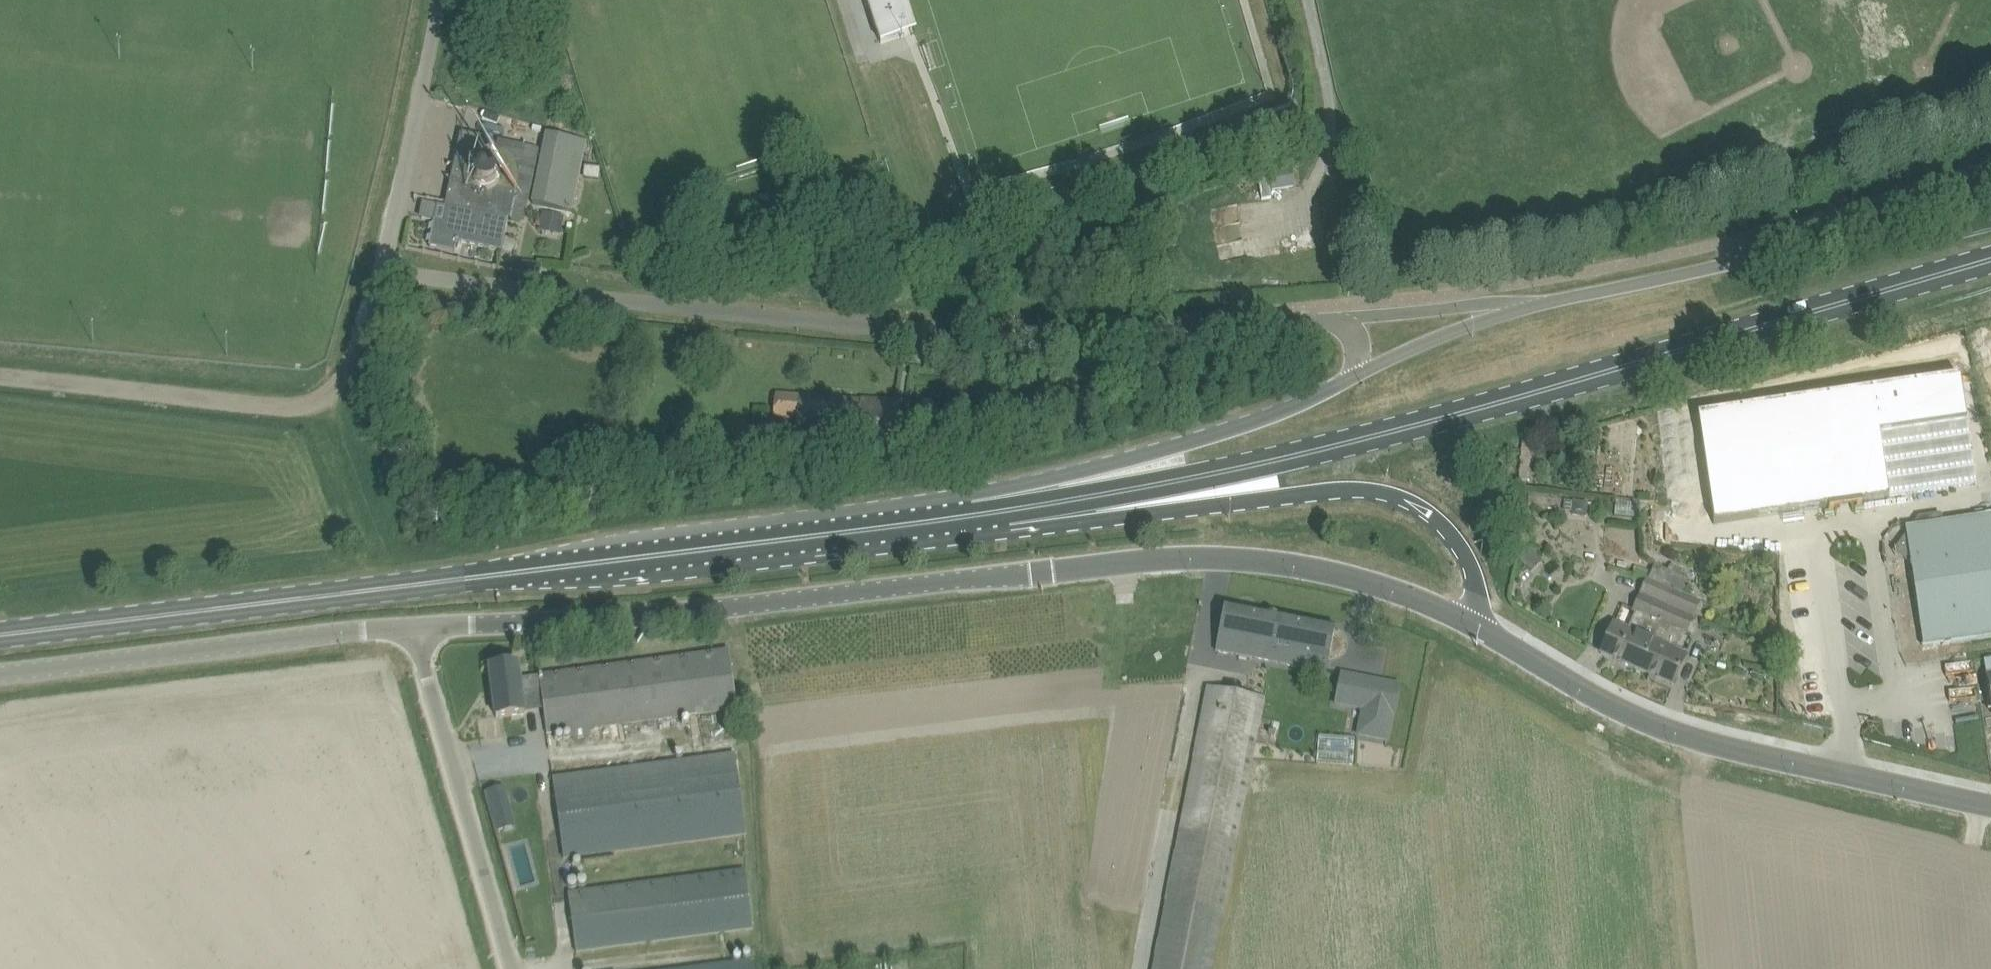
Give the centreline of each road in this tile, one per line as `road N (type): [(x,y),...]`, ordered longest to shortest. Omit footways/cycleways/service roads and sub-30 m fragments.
road 1 (unclassified): [(1469,622),(1323,569),(1226,557),(1089,565),(645,617),(411,626)]
road 2 (primary): [(1007,511),(1449,417),(1990,260)]
road 3 (primary): [(0,635),(941,520)]
road 4 (residential): [(1197,330),(1011,332),(680,308),(382,270)]
road 5 (secondary): [(1990,802),(1681,733),(1639,718),(1469,622)]
road 6 (primary): [(1007,511),(1105,519),(1346,489),(1385,493),(1431,515),(1462,551),(1476,581),(1469,622)]
road 7 (track): [(382,270),(346,376),(322,398),(294,406),(0,376)]
road 8 (secondary): [(1990,186),(1789,248),(1545,304)]
road 9 (primary): [(1354,376),(1271,415),(941,520)]
road 10 (unclassified): [(0,673),(411,626)]
road 11 (unclassified): [(511,968),(411,626)]
road 12 (unclassified): [(382,270),(439,0)]
road 13 (unclassified): [(1545,304),(1338,322)]
road 14 (primary): [(1545,304),(1475,324),(1354,376)]
road 15 (unclassified): [(1338,322),(1197,330)]

